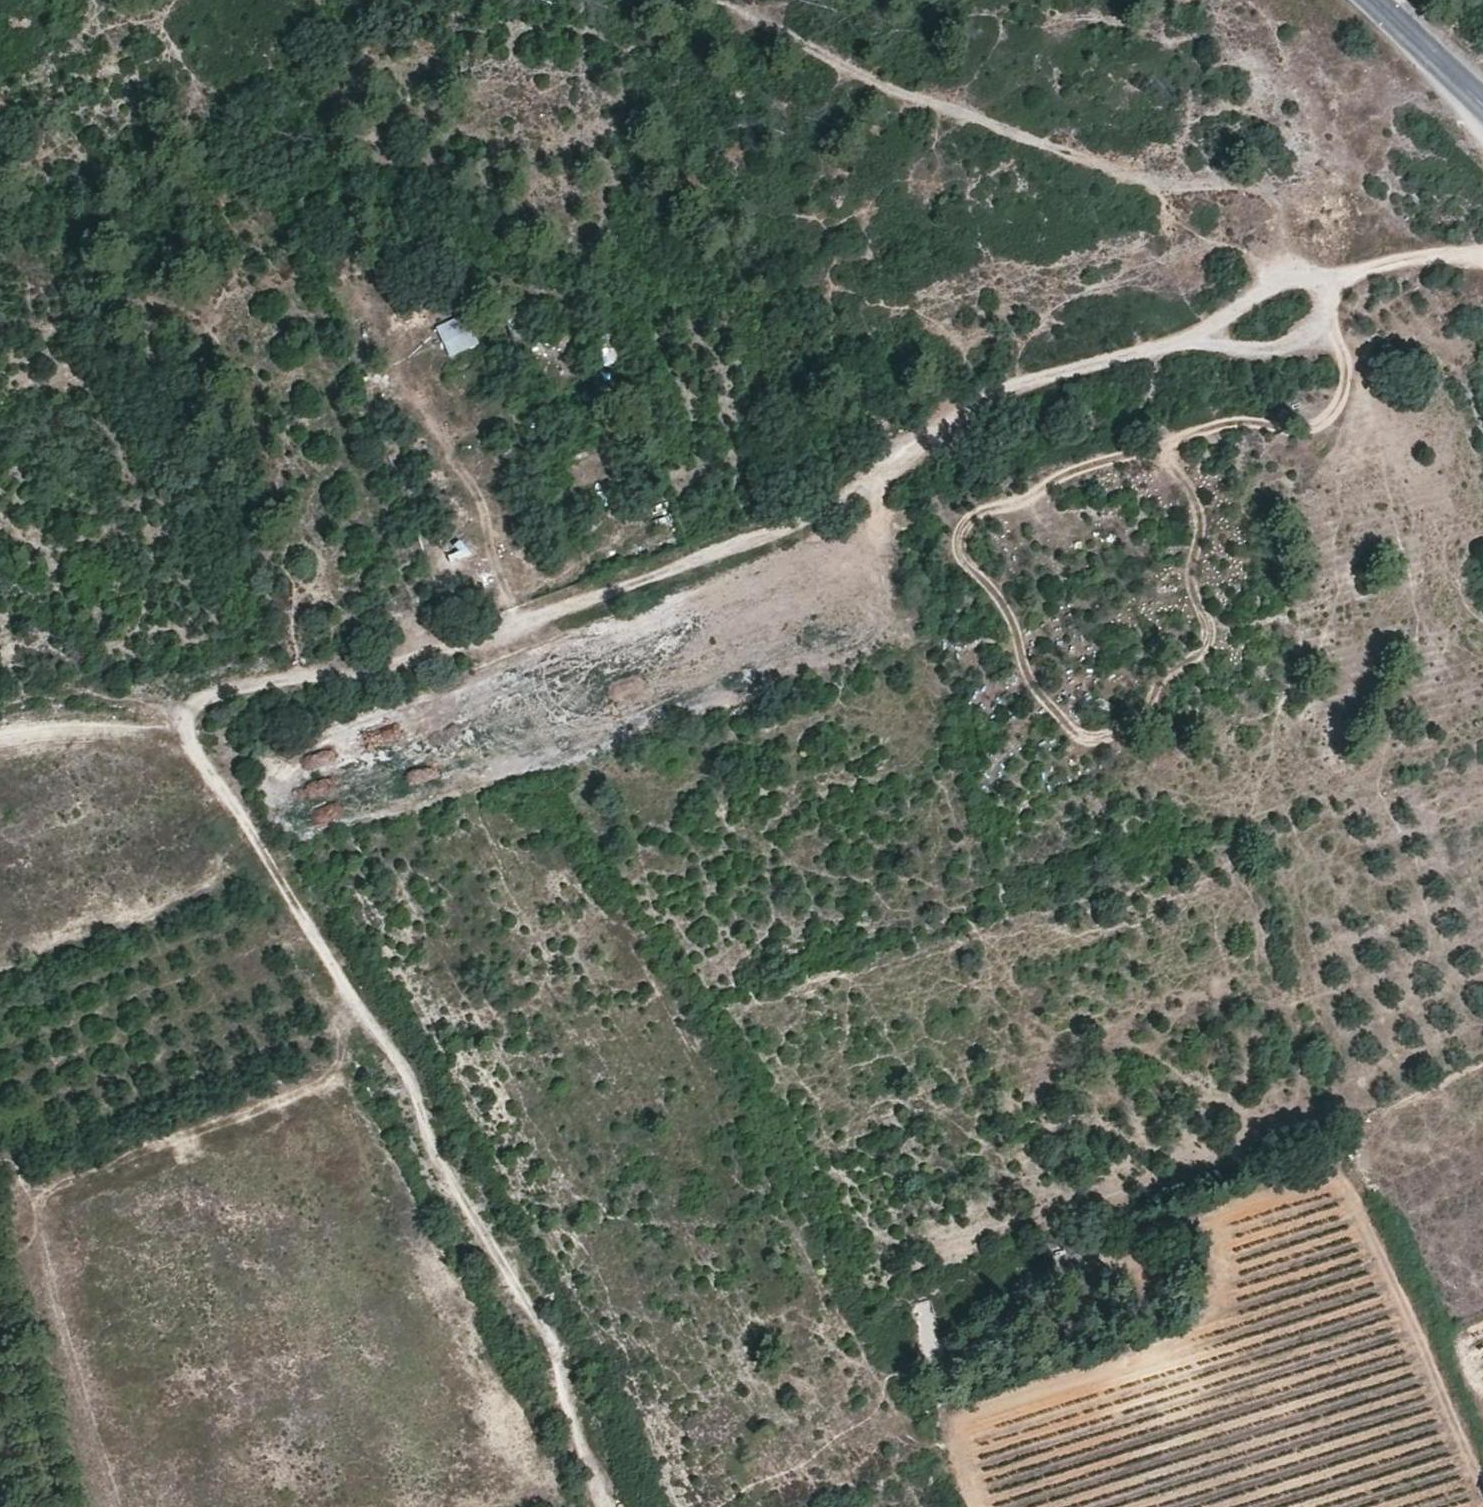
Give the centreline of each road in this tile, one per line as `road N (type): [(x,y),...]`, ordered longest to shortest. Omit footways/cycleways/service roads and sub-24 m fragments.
road 1 (track): [(604,1506),(554,1351),(446,1169),(409,1074),(356,1009),(198,751),(186,726),(194,707),(214,694),(421,656),(827,512),(1000,388),(1179,344),(1271,354),(1300,343),(1361,271)]
road 2 (track): [(1482,259),(1302,279),(1258,295),(1179,344)]
road 3 (tertiary): [(1482,99),(1380,0)]

